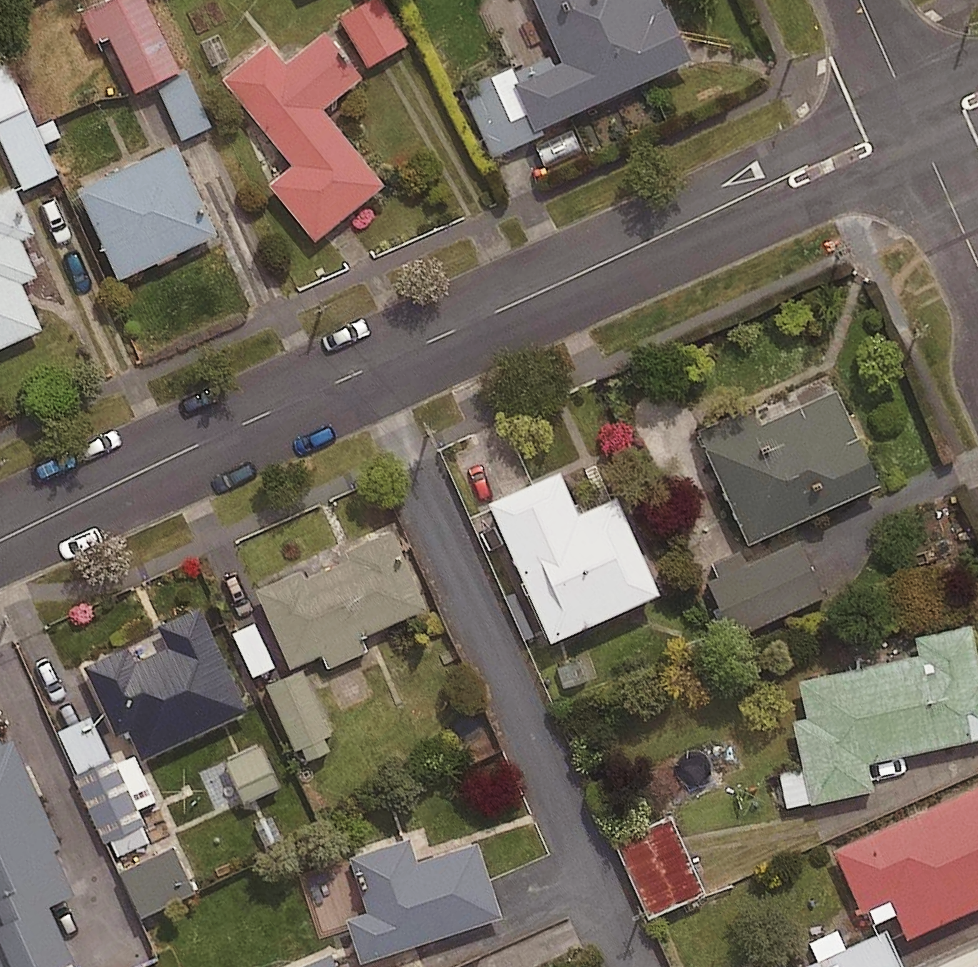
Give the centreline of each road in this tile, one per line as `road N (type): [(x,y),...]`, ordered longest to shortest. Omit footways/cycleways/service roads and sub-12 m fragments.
road 1 (residential): [(0,538),(916,127)]
road 2 (residential): [(916,127),(977,266)]
road 3 (residential): [(860,0),(916,127)]

